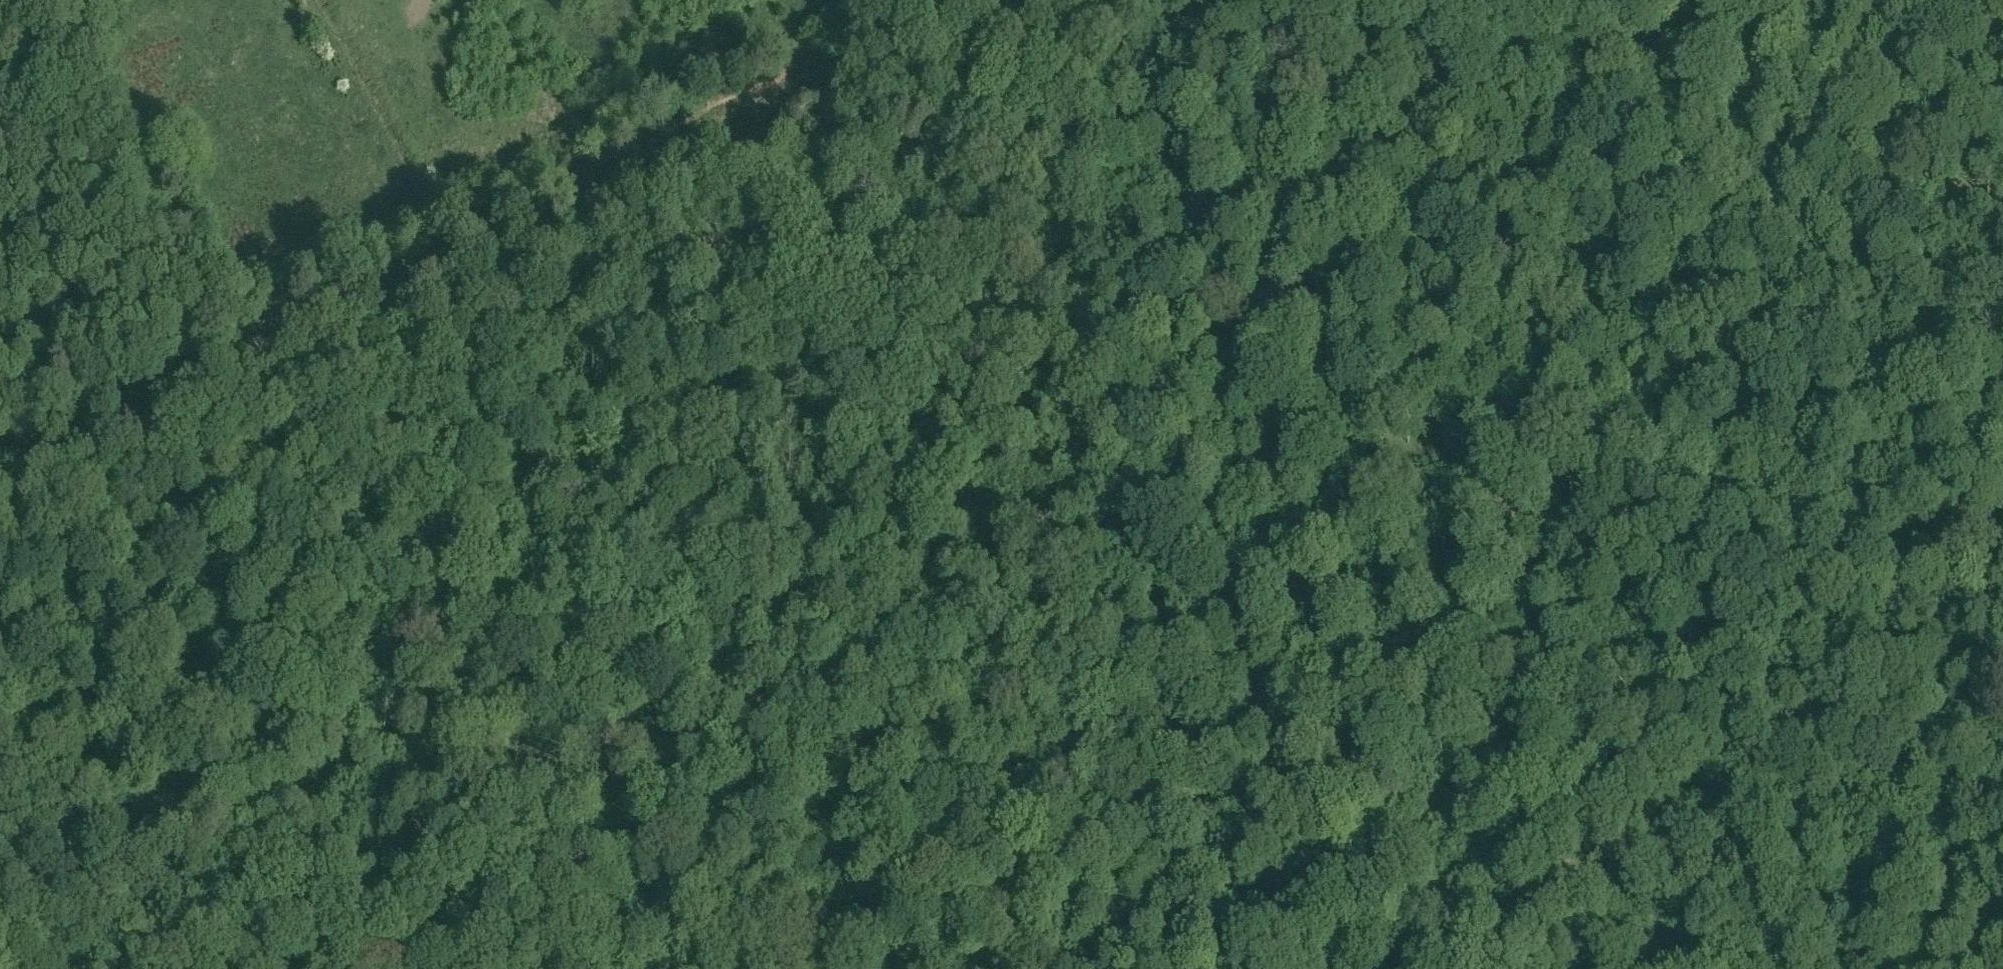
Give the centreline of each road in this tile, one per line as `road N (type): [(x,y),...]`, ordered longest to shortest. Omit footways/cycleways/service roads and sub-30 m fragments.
road 1 (track): [(0,472),(1018,0)]
road 2 (track): [(1310,968),(732,132)]

